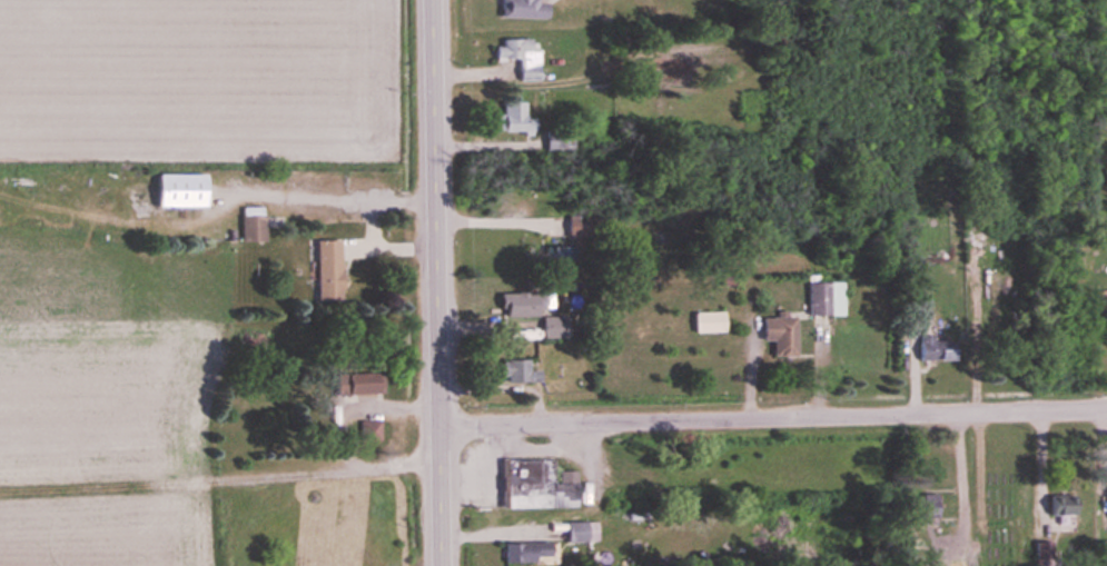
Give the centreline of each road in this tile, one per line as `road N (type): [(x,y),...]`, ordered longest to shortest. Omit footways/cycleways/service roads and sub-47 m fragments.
road 1 (residential): [(1106,411),(442,428)]
road 2 (primary): [(434,0),(442,428)]
road 3 (primary): [(442,428),(444,565)]

